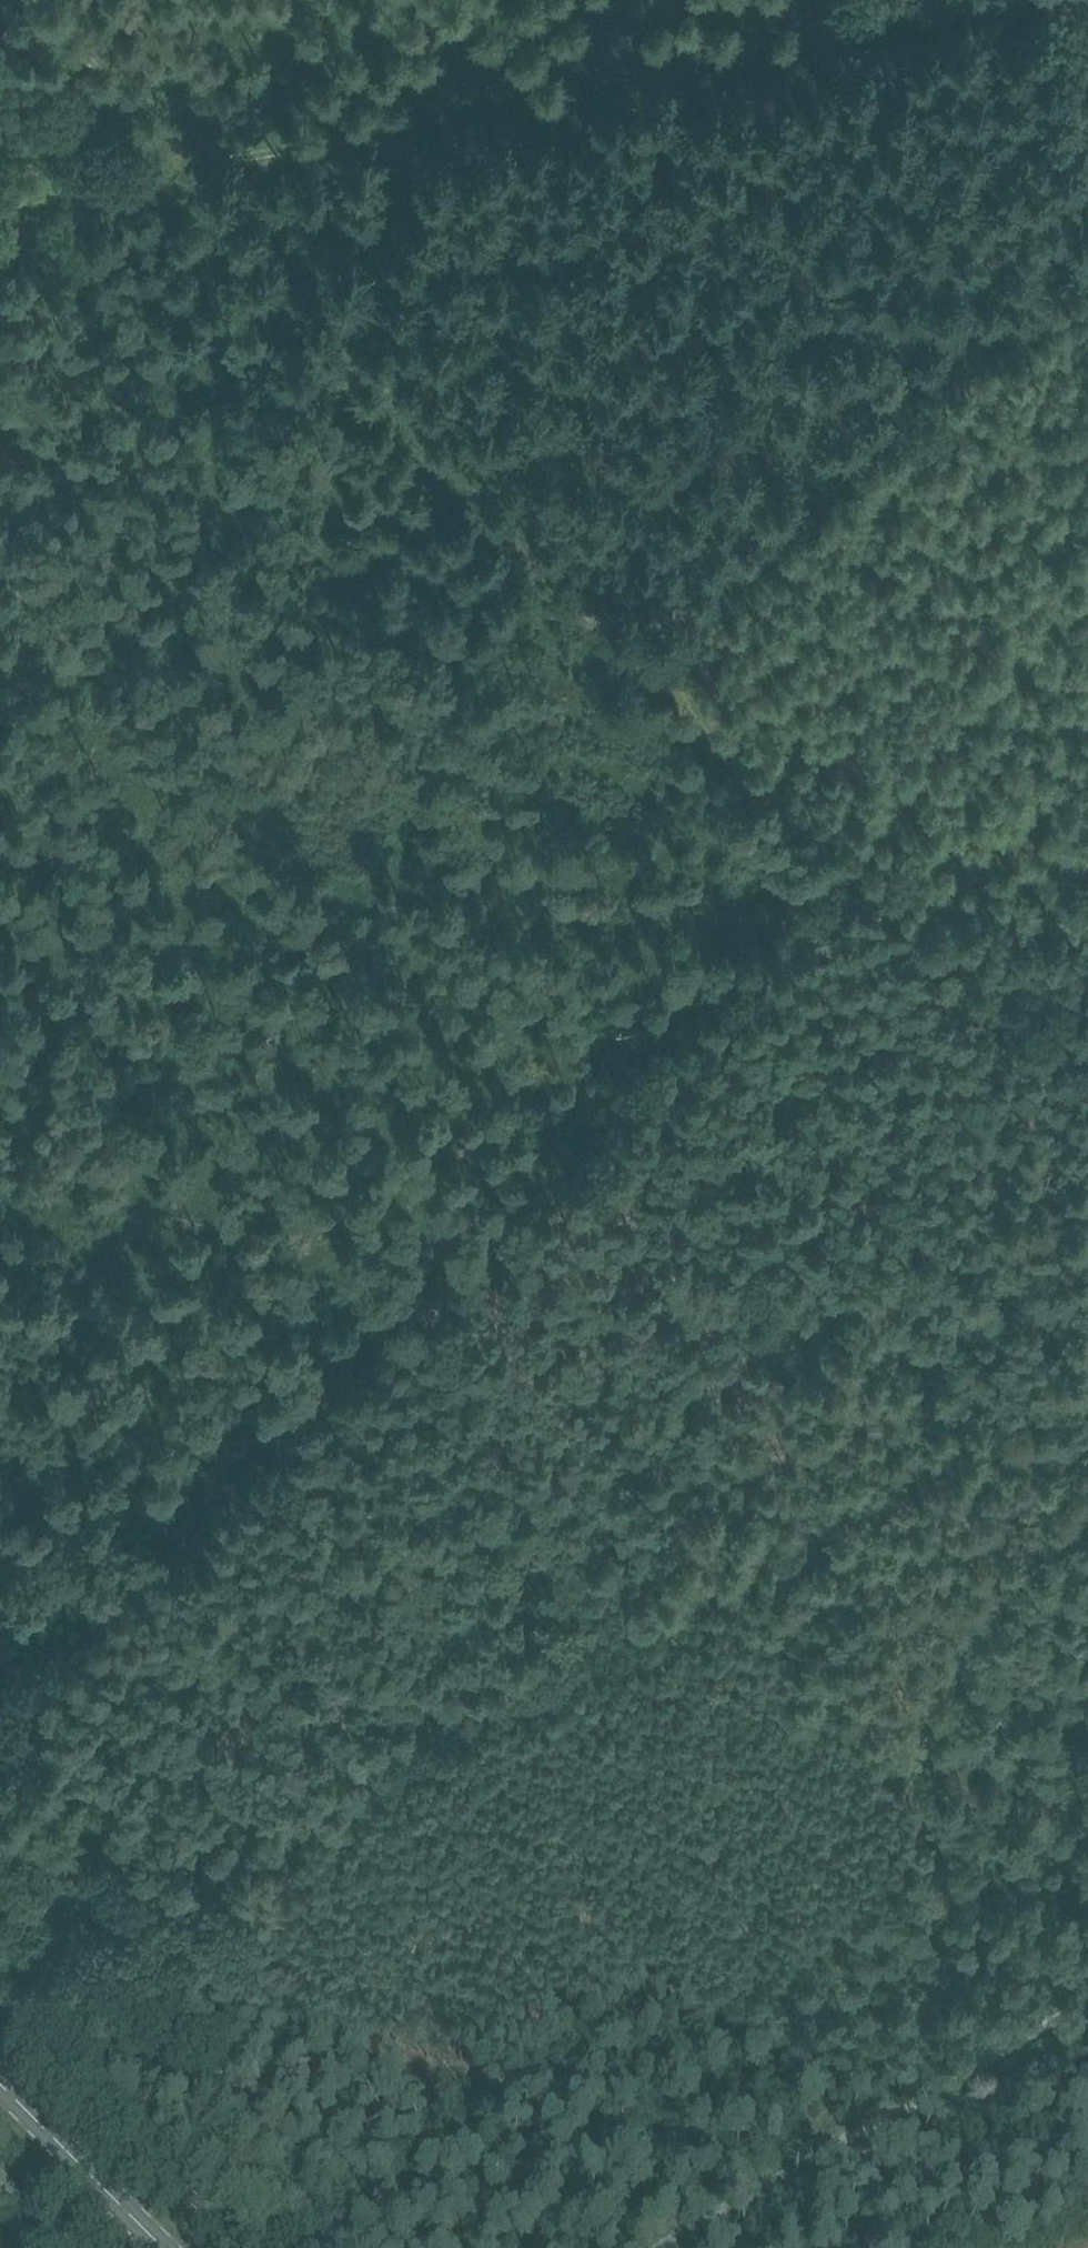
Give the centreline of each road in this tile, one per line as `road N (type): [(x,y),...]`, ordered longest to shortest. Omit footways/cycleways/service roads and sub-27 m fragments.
road 1 (primary): [(164,2247),(0,2084)]

